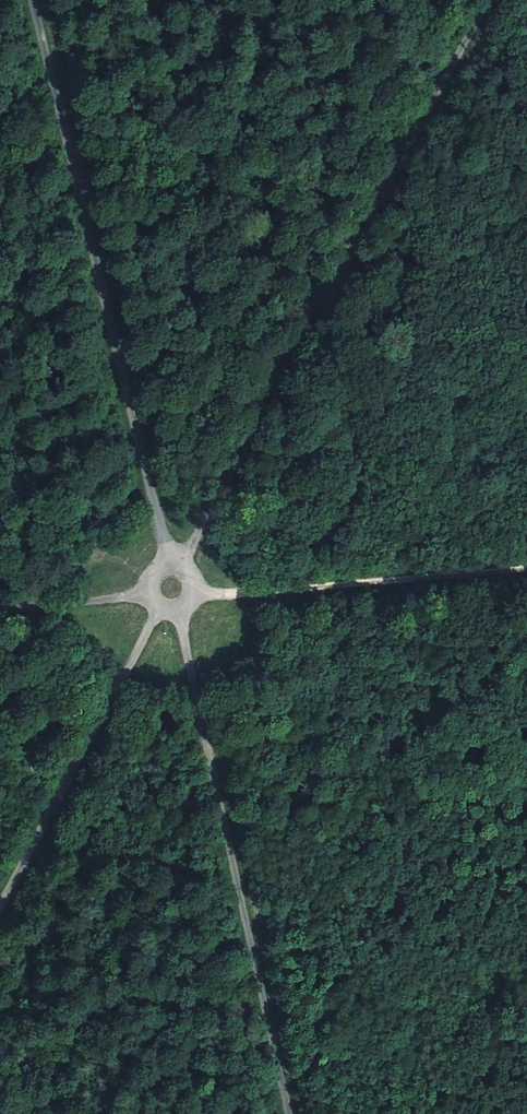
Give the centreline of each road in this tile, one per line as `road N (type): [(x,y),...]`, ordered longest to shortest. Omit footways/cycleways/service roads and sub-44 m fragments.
road 1 (track): [(181,567),(493,0)]
road 2 (unclassified): [(36,0),(169,565)]
road 3 (unclassified): [(296,1113),(183,610)]
road 4 (unclassified): [(0,904),(156,608)]
road 5 (track): [(195,594),(526,573)]
road 6 (track): [(147,595),(0,611)]

